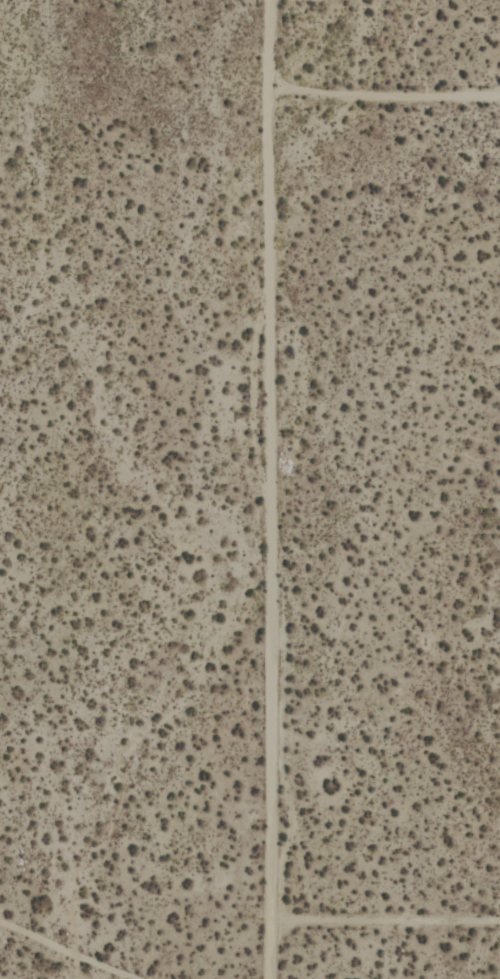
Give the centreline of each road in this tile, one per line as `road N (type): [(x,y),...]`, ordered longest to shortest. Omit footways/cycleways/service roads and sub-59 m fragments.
road 1 (residential): [(277,978),(286,0)]
road 2 (track): [(499,98),(285,96)]

